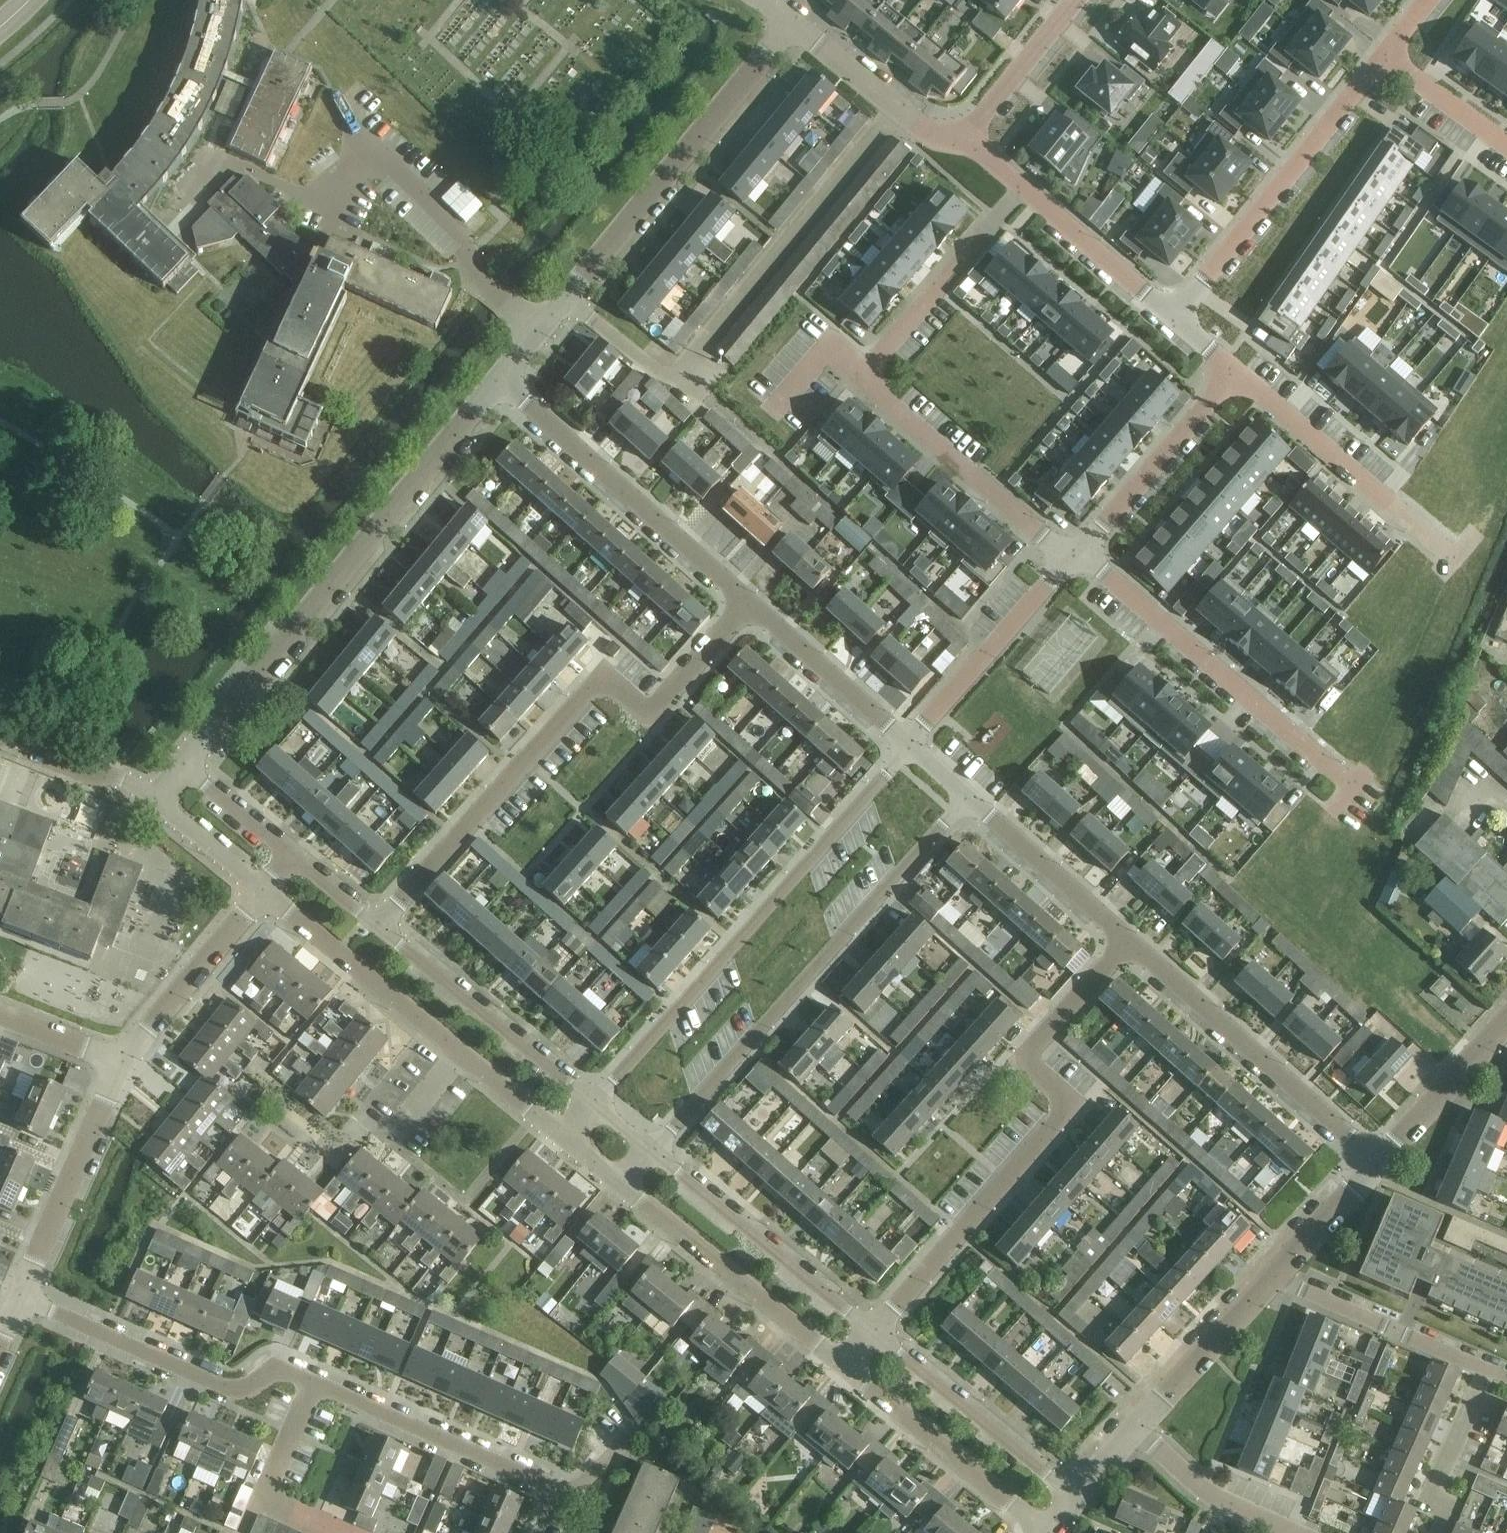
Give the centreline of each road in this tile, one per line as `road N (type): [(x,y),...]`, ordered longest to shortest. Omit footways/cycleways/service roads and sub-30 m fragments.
road 1 (residential): [(558,1493),(282,1371),(250,1389),(228,1388),(18,1296)]
road 2 (residential): [(750,605),(649,716),(606,678),(378,927)]
road 3 (residential): [(871,1334),(1068,1104),(1020,1061),(1127,944)]
road 4 (residential): [(1069,562),(861,379),(1021,190)]
road 5 (residential): [(180,767),(496,380)]
road 6 (residential): [(908,746),(593,1109)]
road 7 (residential): [(654,1151),(965,798)]
road 8 (residential): [(496,380),(792,24)]
road 9 (residential): [(1352,787),(1078,552)]
road 10 (residential): [(750,605),(496,380)]
road 11 (residential): [(1174,318),(1383,55)]
road 12 (residential): [(1371,1166),(1127,944)]
road 13 (residential): [(1456,558),(1234,375)]
road 14 (residential): [(871,1334),(654,1151)]
road 15 (residential): [(623,1185),(844,1363)]
road 16 (residential): [(593,1109),(378,927)]
road 17 (residential): [(844,1363),(1048,1532)]
road 18 (residential): [(1075,1498),(871,1334)]
road 19 (residential): [(1506,1380),(1272,1278)]
road 20 (residential): [(18,1296),(121,1064)]
road 21 (residential): [(263,893),(459,1054)]
road 22 (residential): [(908,746),(1069,562)]
road 23 (residential): [(1078,552),(1234,375)]
road 24 (residential): [(121,1064),(263,893)]
road 25 (residential): [(1127,944),(965,798)]
road 26 (residential): [(908,746),(750,605)]
road 27 (residential): [(962,136),(929,134),(792,24)]
road 28 (unclassified): [(1371,1166),(1506,1018)]
road 29 (unclassified): [(1137,1426),(1272,1278)]
road 30 (residential): [(1174,318),(1021,190)]
road 31 (residential): [(1289,1532),(1201,1491),(1137,1426)]
road 32 (residential): [(1480,1379),(1429,1498),(1449,1506),(1438,1532)]
road 33 (residential): [(962,136),(1075,0)]
road 34 (residential): [(158,799),(0,733)]
road 35 (residential): [(1506,145),(1383,55)]
road 36 (unclassified): [(1272,1278),(1371,1166)]
road 37 (residential): [(293,859),(180,767)]
road 38 (residential): [(158,799),(263,893)]
road 39 (residential): [(459,1054),(568,1141)]
road 40 (residential): [(558,1493),(576,1489),(661,1409)]
road 41 (residential): [(121,1064),(0,1017)]

